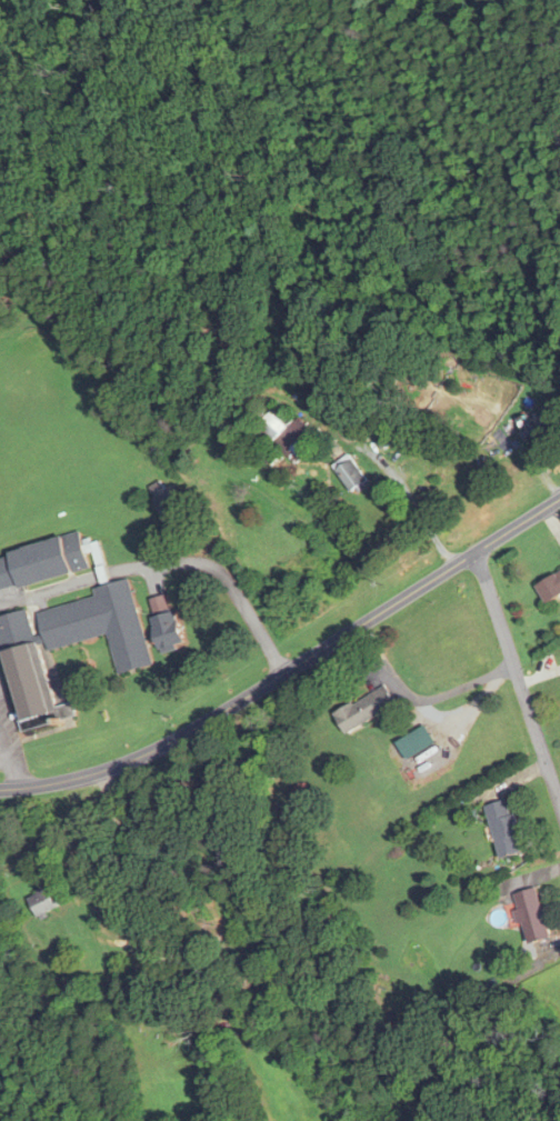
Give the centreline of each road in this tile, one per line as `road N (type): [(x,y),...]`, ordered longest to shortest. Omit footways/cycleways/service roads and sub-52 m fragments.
road 1 (residential): [(559,499),(176,740),(78,778),(0,790)]
road 2 (residential): [(474,552),(559,807)]

